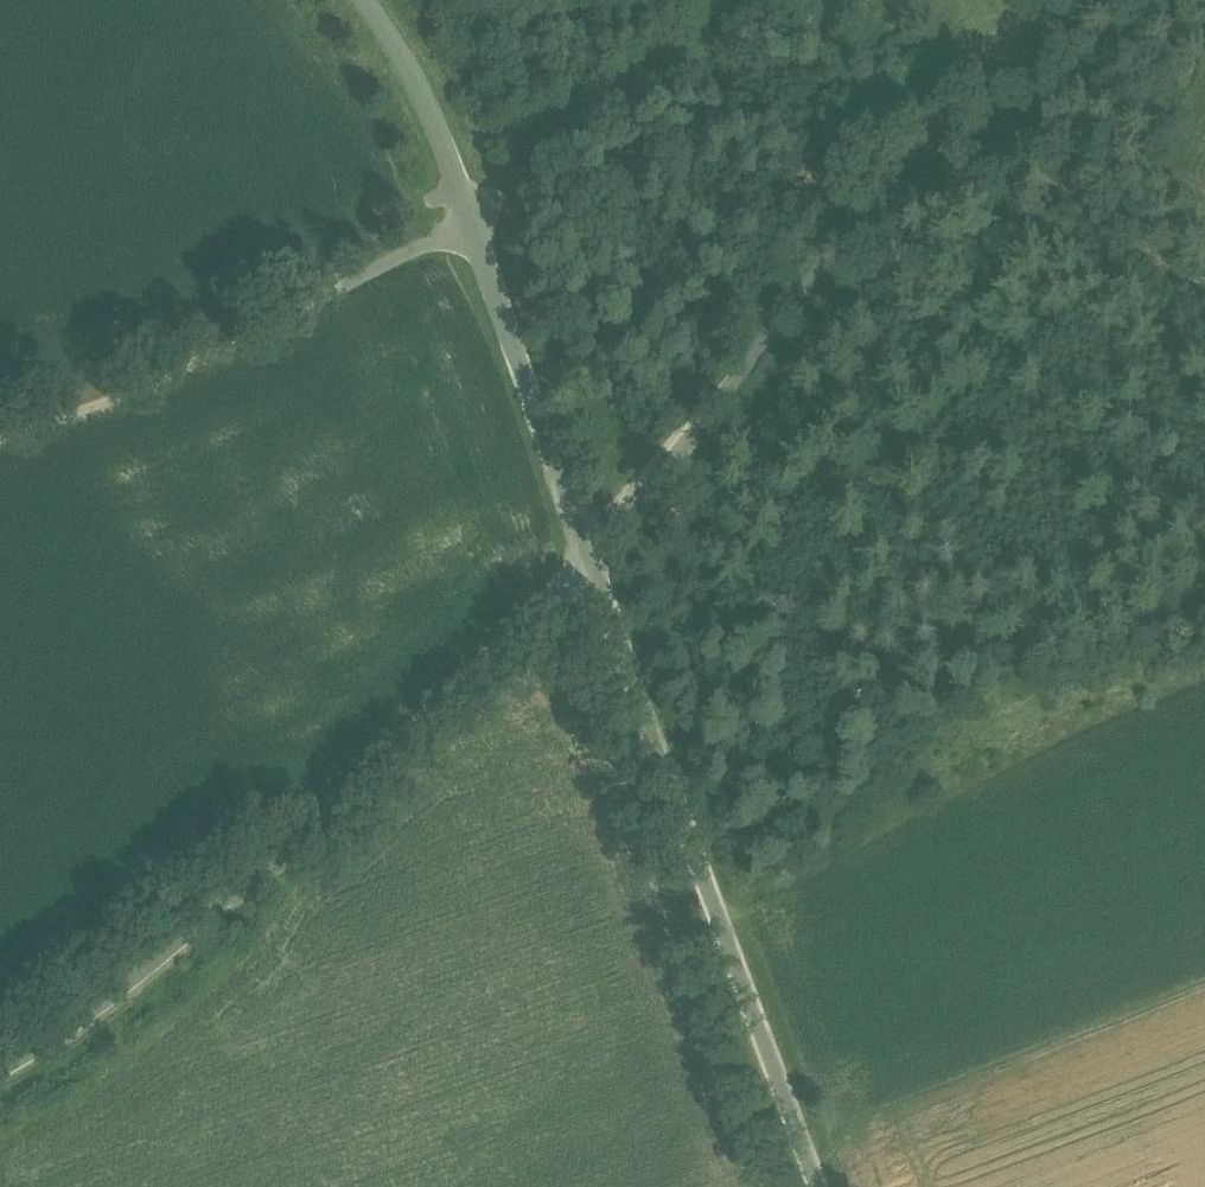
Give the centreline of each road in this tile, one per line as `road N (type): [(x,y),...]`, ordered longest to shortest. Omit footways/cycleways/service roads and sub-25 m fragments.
road 1 (unclassified): [(583,541),(0,1034)]
road 2 (unclassified): [(1031,0),(873,207),(583,541)]
road 3 (unclassified): [(819,1186),(583,541)]
road 4 (unclassified): [(583,541),(467,183),(429,101),(366,0)]
road 5 (track): [(782,0),(477,214)]

